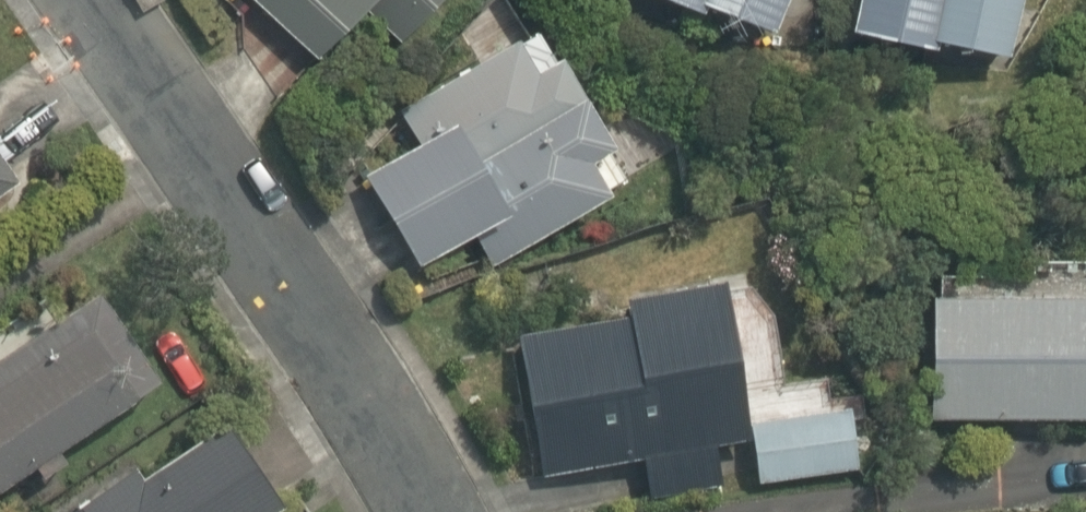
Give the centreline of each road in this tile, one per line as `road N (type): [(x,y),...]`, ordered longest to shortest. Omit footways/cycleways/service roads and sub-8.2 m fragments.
road 1 (residential): [(76,0),(349,344),(442,511)]

